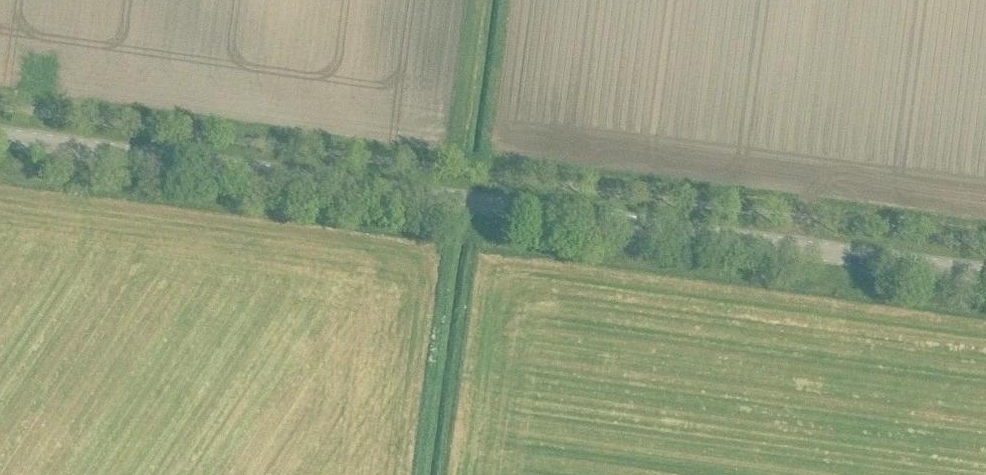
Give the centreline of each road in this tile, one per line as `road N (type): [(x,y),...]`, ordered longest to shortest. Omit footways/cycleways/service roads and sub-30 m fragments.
road 1 (tertiary): [(985,277),(0,138)]

